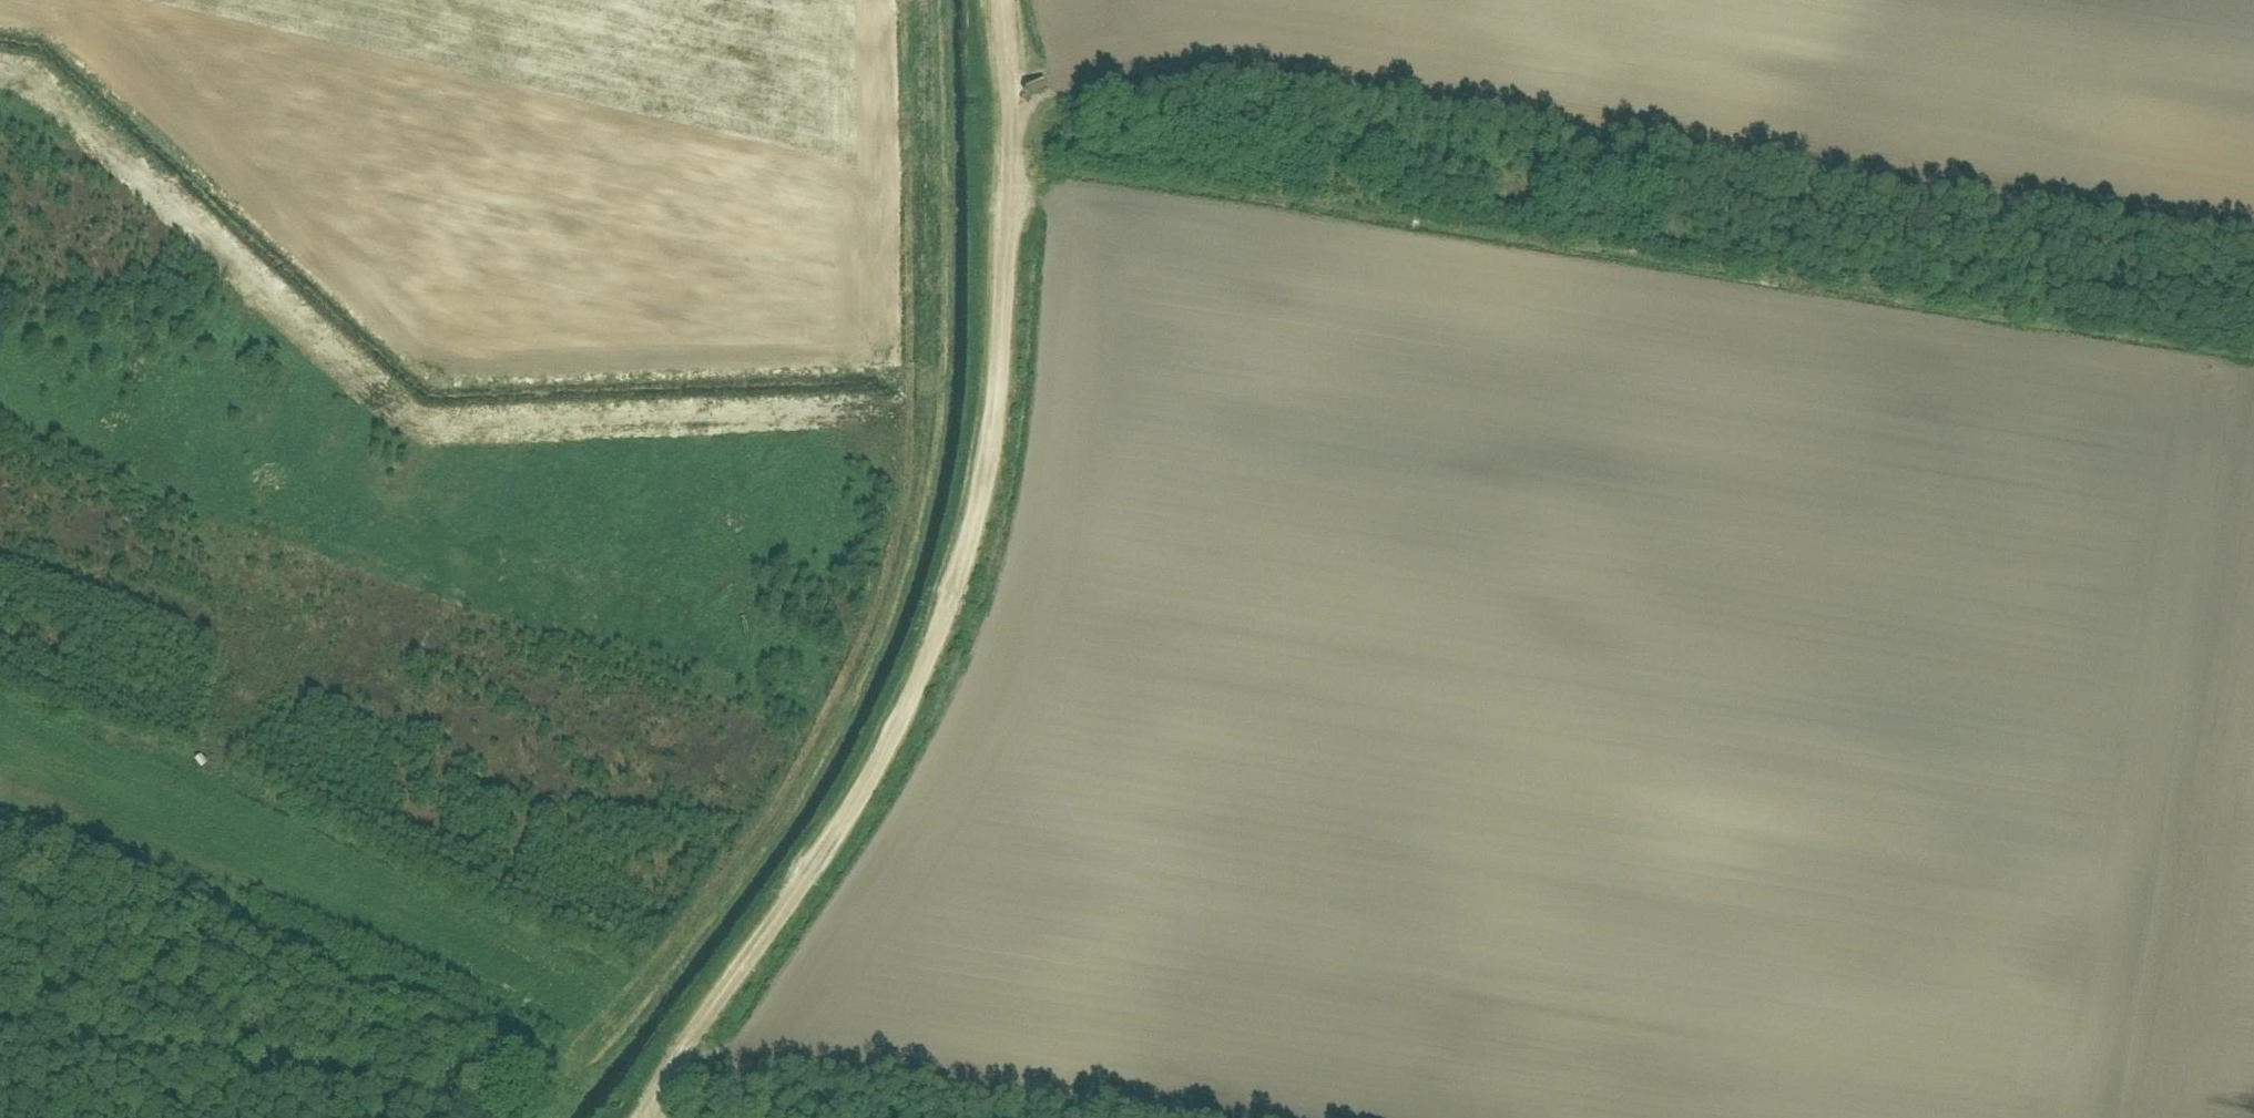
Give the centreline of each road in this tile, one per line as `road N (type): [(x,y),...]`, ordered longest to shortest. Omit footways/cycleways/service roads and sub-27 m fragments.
road 1 (track): [(657,1117),(949,631),(992,445),(1017,197),(1023,119),(1007,0)]

